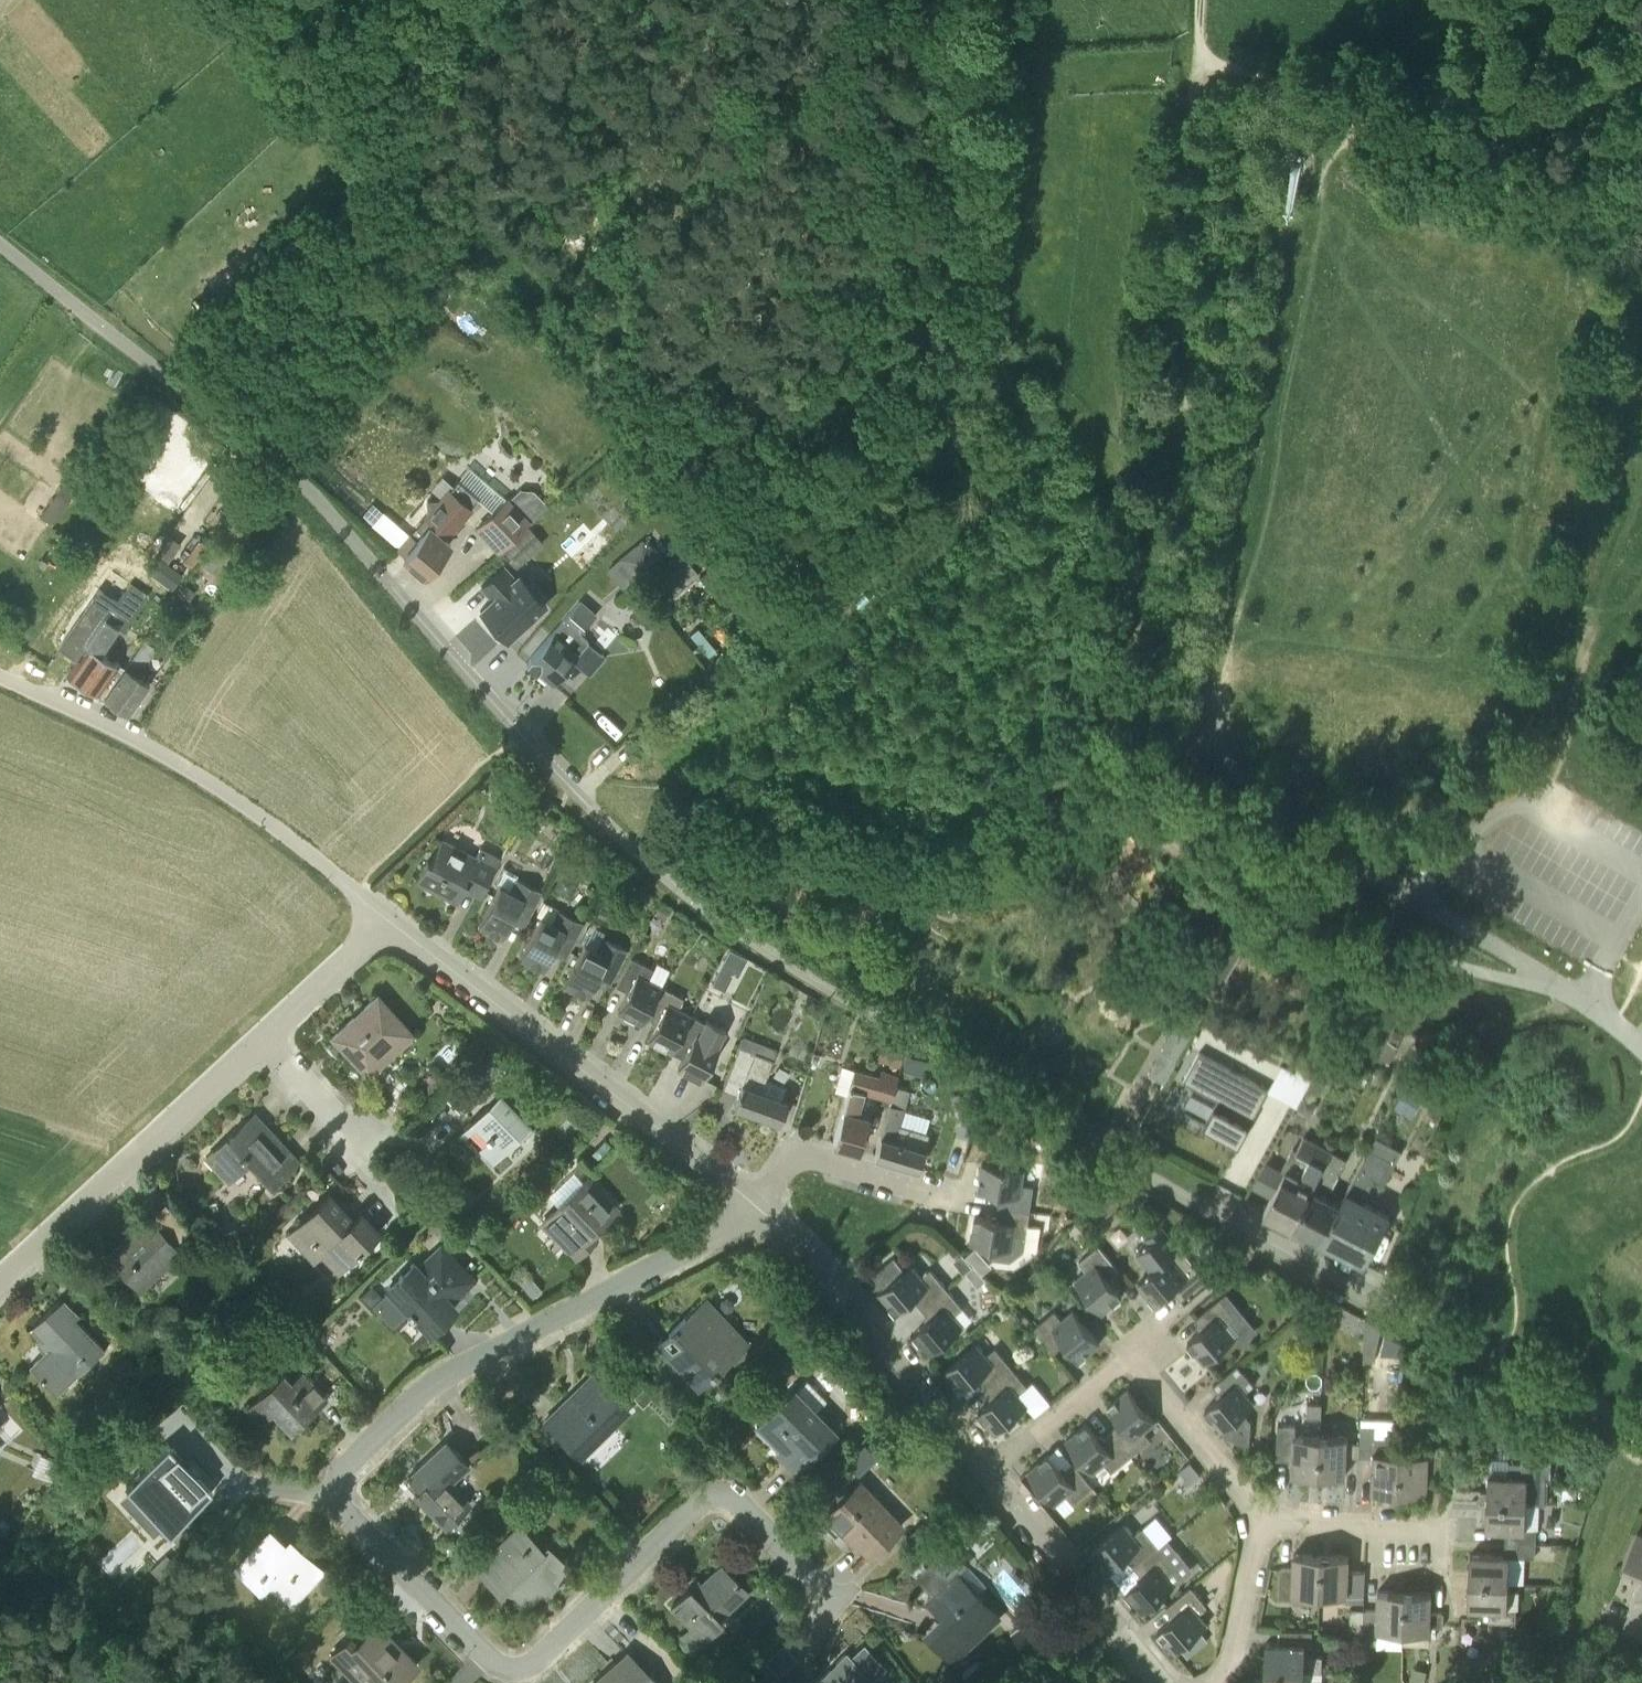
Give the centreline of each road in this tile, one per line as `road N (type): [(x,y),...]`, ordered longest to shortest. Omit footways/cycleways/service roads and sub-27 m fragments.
road 1 (residential): [(1641,1431),(1539,1387),(1266,1242),(717,918),(581,799),(275,456),(0,245)]
road 2 (unclassified): [(1641,1048),(1601,1011),(1547,988),(1312,939),(1179,857),(1127,789),(1114,725),(1119,685),(1186,392),(1199,59)]
road 3 (residential): [(835,1604),(737,1500),(711,1497),(537,1663),(502,1669),(347,1516),(337,1492)]
road 4 (residential): [(337,1492),(343,1468),(430,1386),(706,1243),(757,1204)]
road 5 (residential): [(757,1204),(383,918)]
road 6 (track): [(1567,112),(1495,149),(1421,140),(1199,59),(1199,0)]
road 7 (residential): [(0,675),(207,780),(354,891)]
road 8 (residential): [(0,1277),(262,1030)]
road 9 (residential): [(991,1473),(757,1204)]
road 10 (residential): [(1164,1682),(991,1473)]
road 11 (residential): [(757,1204),(787,1164),(806,1155),(946,1196)]
road 12 (residential): [(1262,1519),(1134,1352)]
road 13 (residential): [(991,1473),(1134,1352)]
road 14 (residential): [(1444,1528),(1262,1519)]
road 15 (residential): [(1215,1682),(1236,1650),(1262,1519)]
road 16 (residential): [(262,1030),(383,918)]
road 17 (residential): [(366,1148),(262,1030)]

